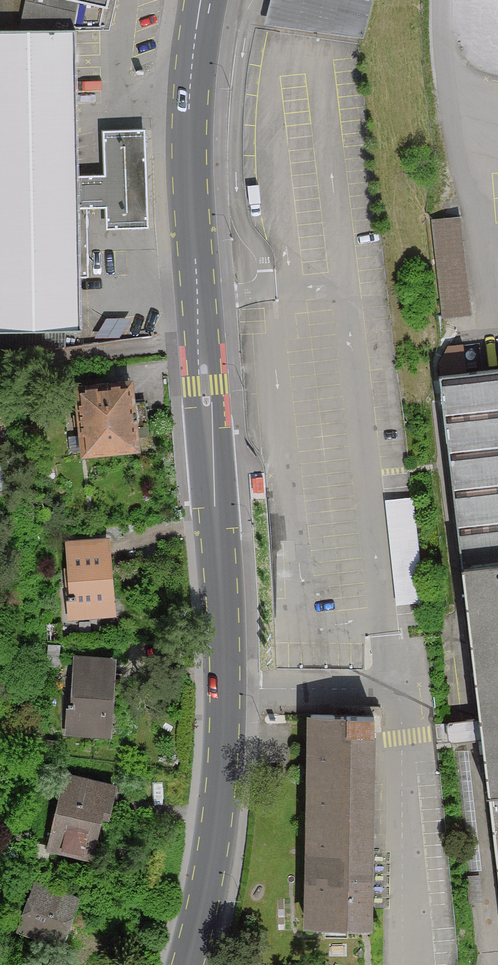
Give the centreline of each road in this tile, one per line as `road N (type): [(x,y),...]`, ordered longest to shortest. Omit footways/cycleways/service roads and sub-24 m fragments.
road 1 (secondary): [(204,0),(191,146),(228,688),(215,860),(191,964)]

